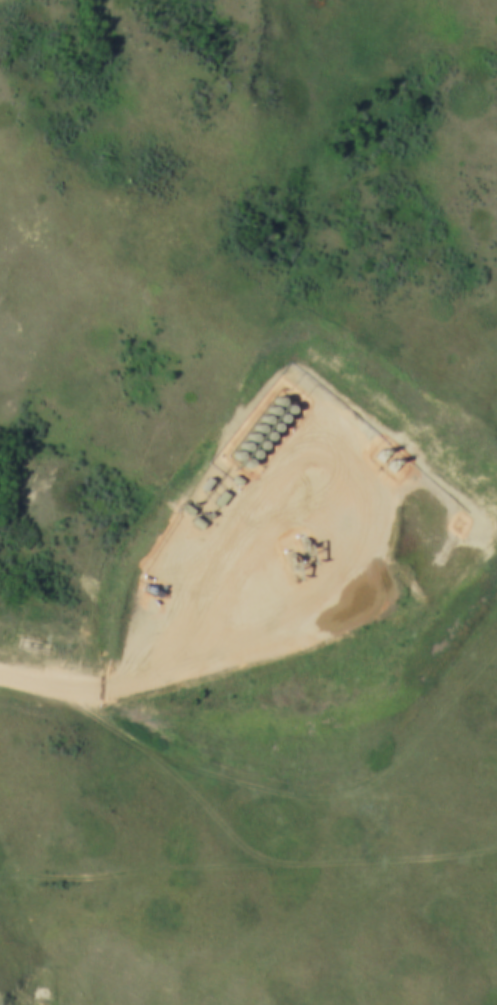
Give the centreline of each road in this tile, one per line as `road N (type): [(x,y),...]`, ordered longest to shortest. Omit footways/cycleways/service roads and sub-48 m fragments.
road 1 (track): [(496,442),(458,527),(304,642),(274,698),(144,874)]
road 2 (track): [(144,874),(496,849)]

